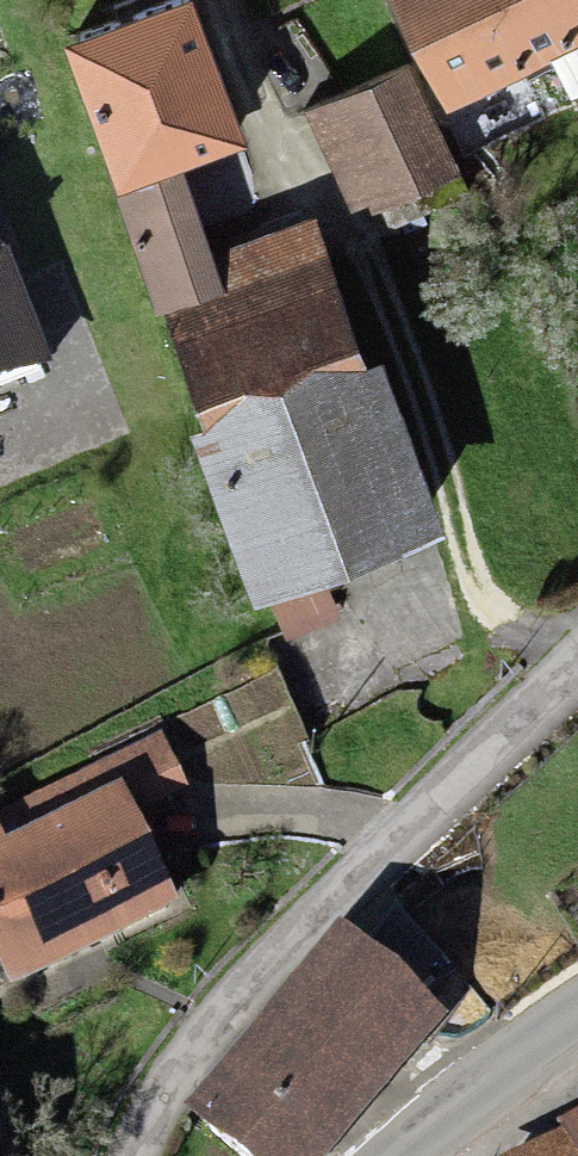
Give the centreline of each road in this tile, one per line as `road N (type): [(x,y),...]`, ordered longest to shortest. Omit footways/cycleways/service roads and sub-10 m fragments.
road 1 (residential): [(126,1155),(145,1090),(577,660)]
road 2 (secondary): [(429,1155),(577,1044)]

